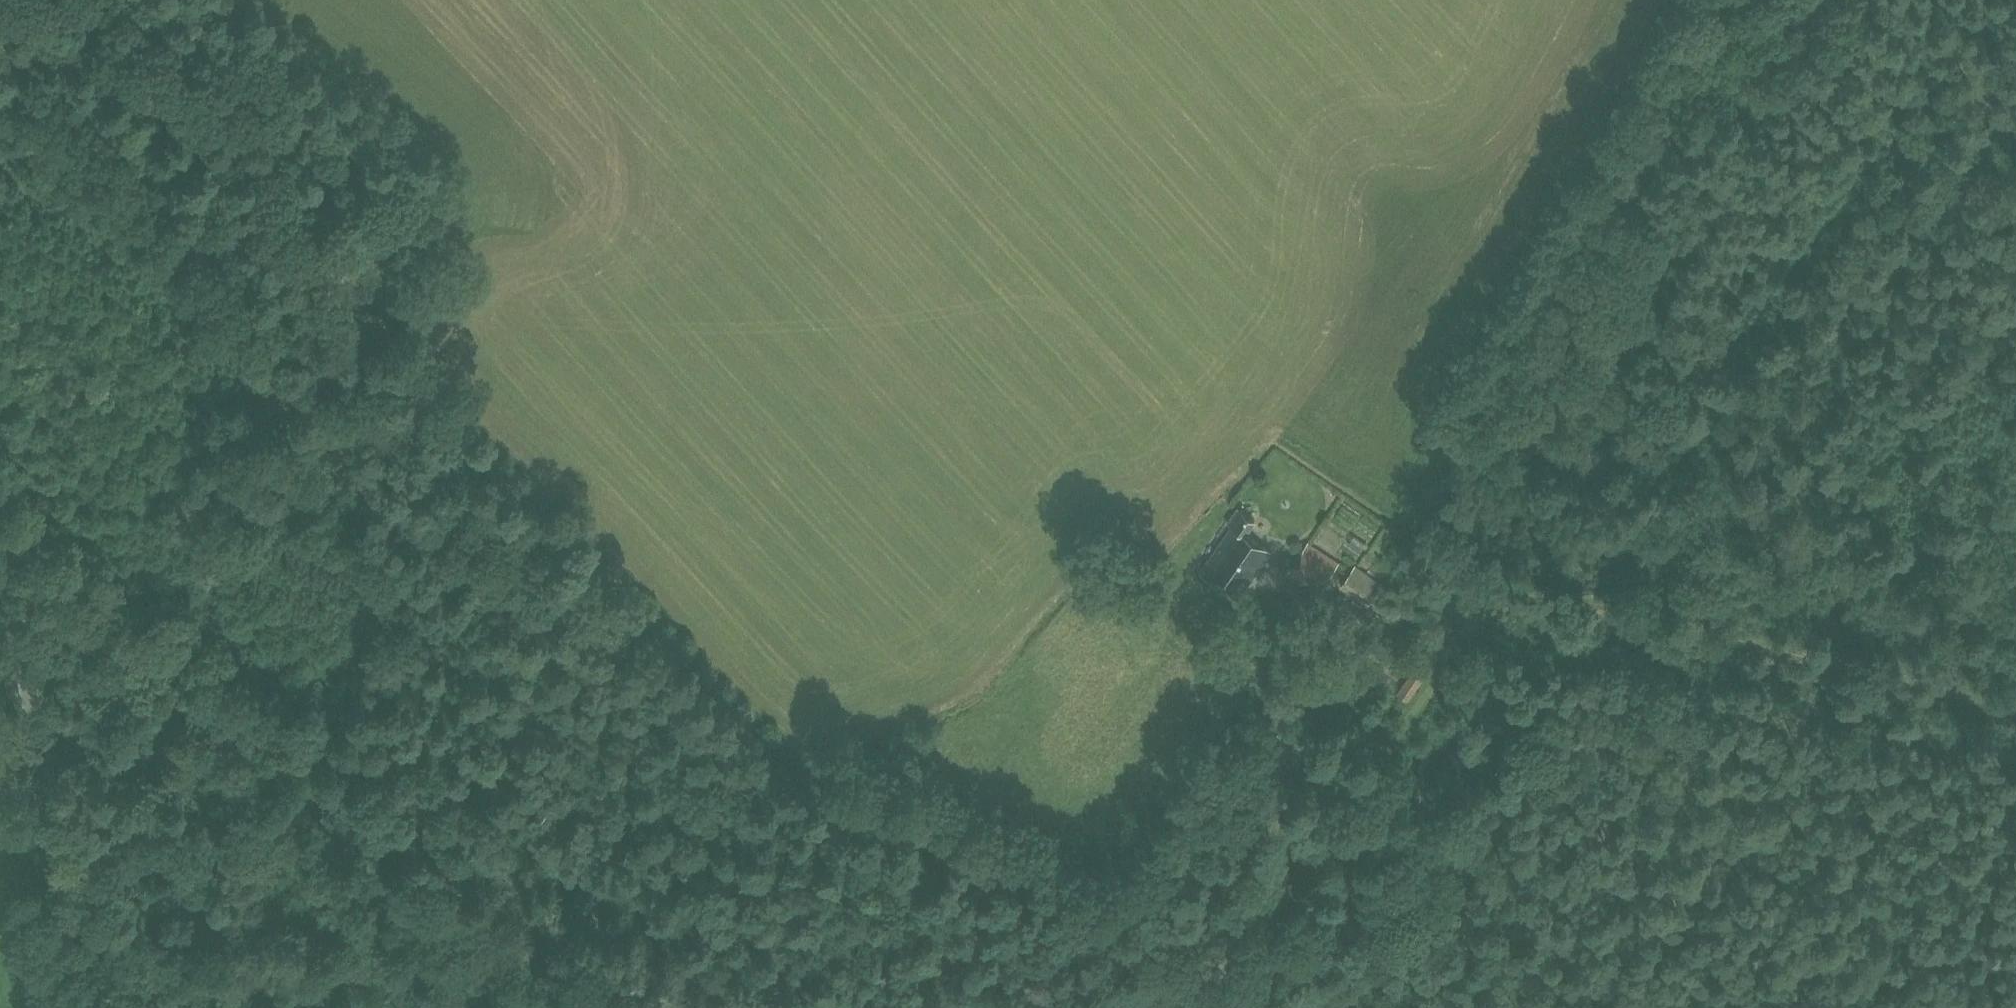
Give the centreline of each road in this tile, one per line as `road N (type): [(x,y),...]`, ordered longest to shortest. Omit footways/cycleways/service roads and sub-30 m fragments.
road 1 (track): [(71,0),(129,39),(175,87),(394,364),(703,703),(827,794),(1056,926),(1116,932),(1177,916)]
road 2 (track): [(1177,916),(1234,901),(1299,856),(1392,764),(1470,649),(1500,619),(1609,624),(2015,693)]
road 3 (unclassified): [(87,1007),(0,570)]

